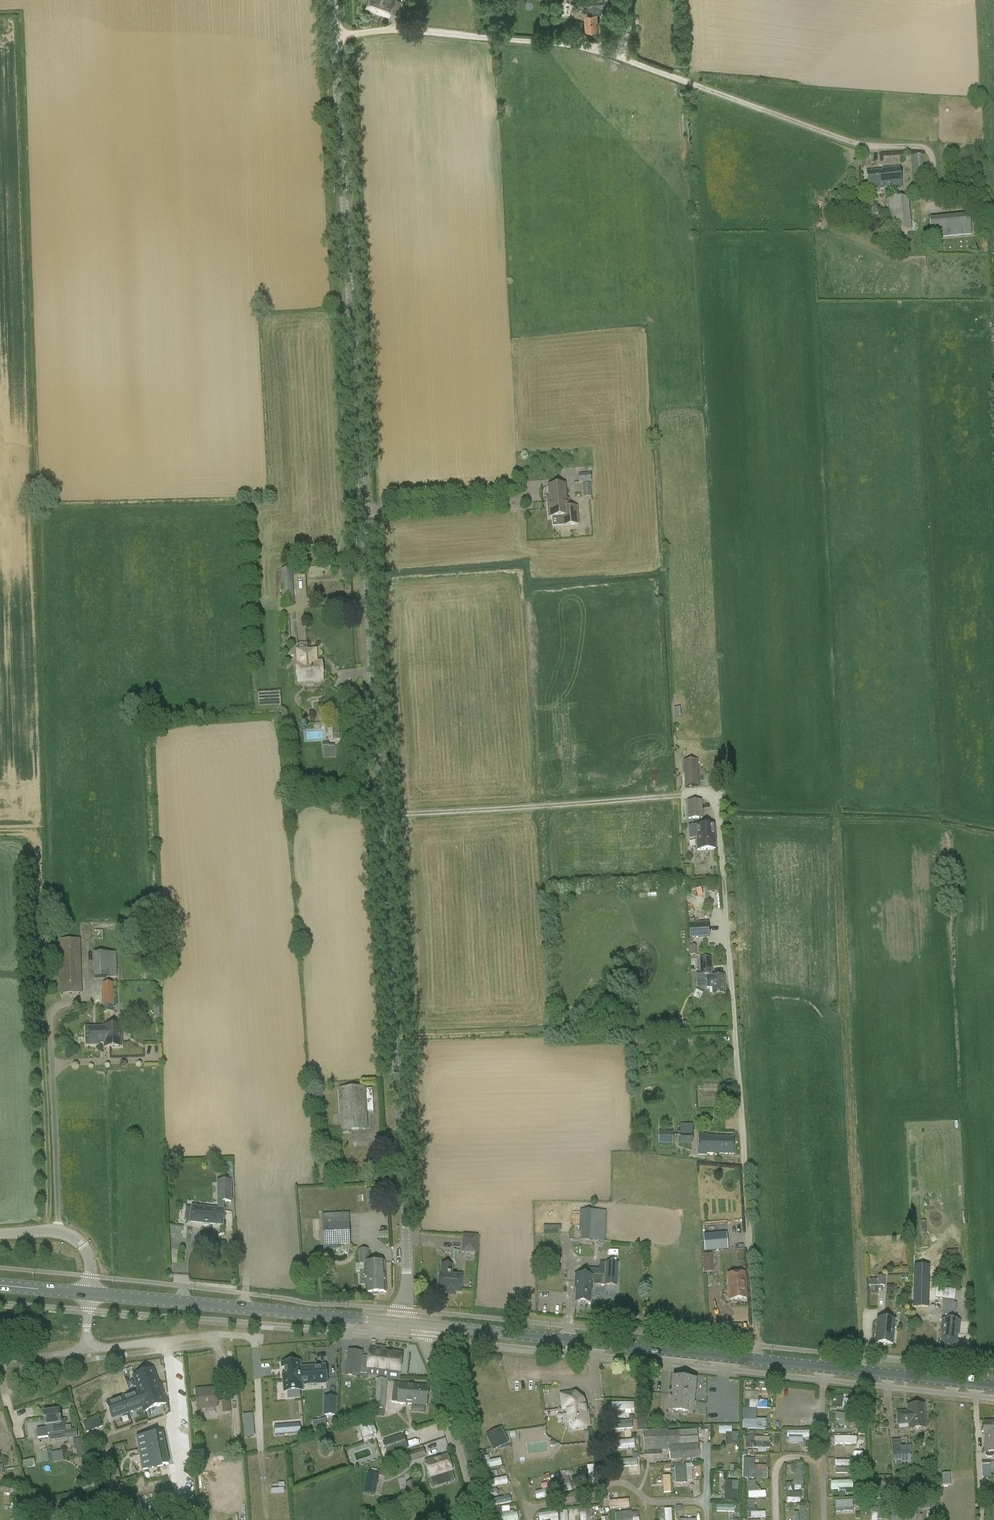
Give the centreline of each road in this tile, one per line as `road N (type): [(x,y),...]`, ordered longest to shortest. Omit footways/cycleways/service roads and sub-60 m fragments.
road 1 (unclassified): [(404,1310),(404,1175),(334,36)]
road 2 (unclassified): [(719,795),(756,1360)]
road 3 (unclassified): [(854,143),(609,50),(414,30),(334,36)]
road 4 (track): [(866,1319),(836,812)]
road 5 (primary): [(426,1325),(756,1360)]
road 6 (primary): [(89,1295),(403,1323)]
road 7 (primary): [(756,1360),(993,1385)]
road 8 (track): [(219,1335),(256,1338),(268,1519)]
road 9 (unclassified): [(476,1519),(425,1337)]
road 10 (unclassified): [(85,1350),(219,1335)]
road 11 (unclassified): [(90,1276),(88,1255),(74,1234),(0,1233)]

